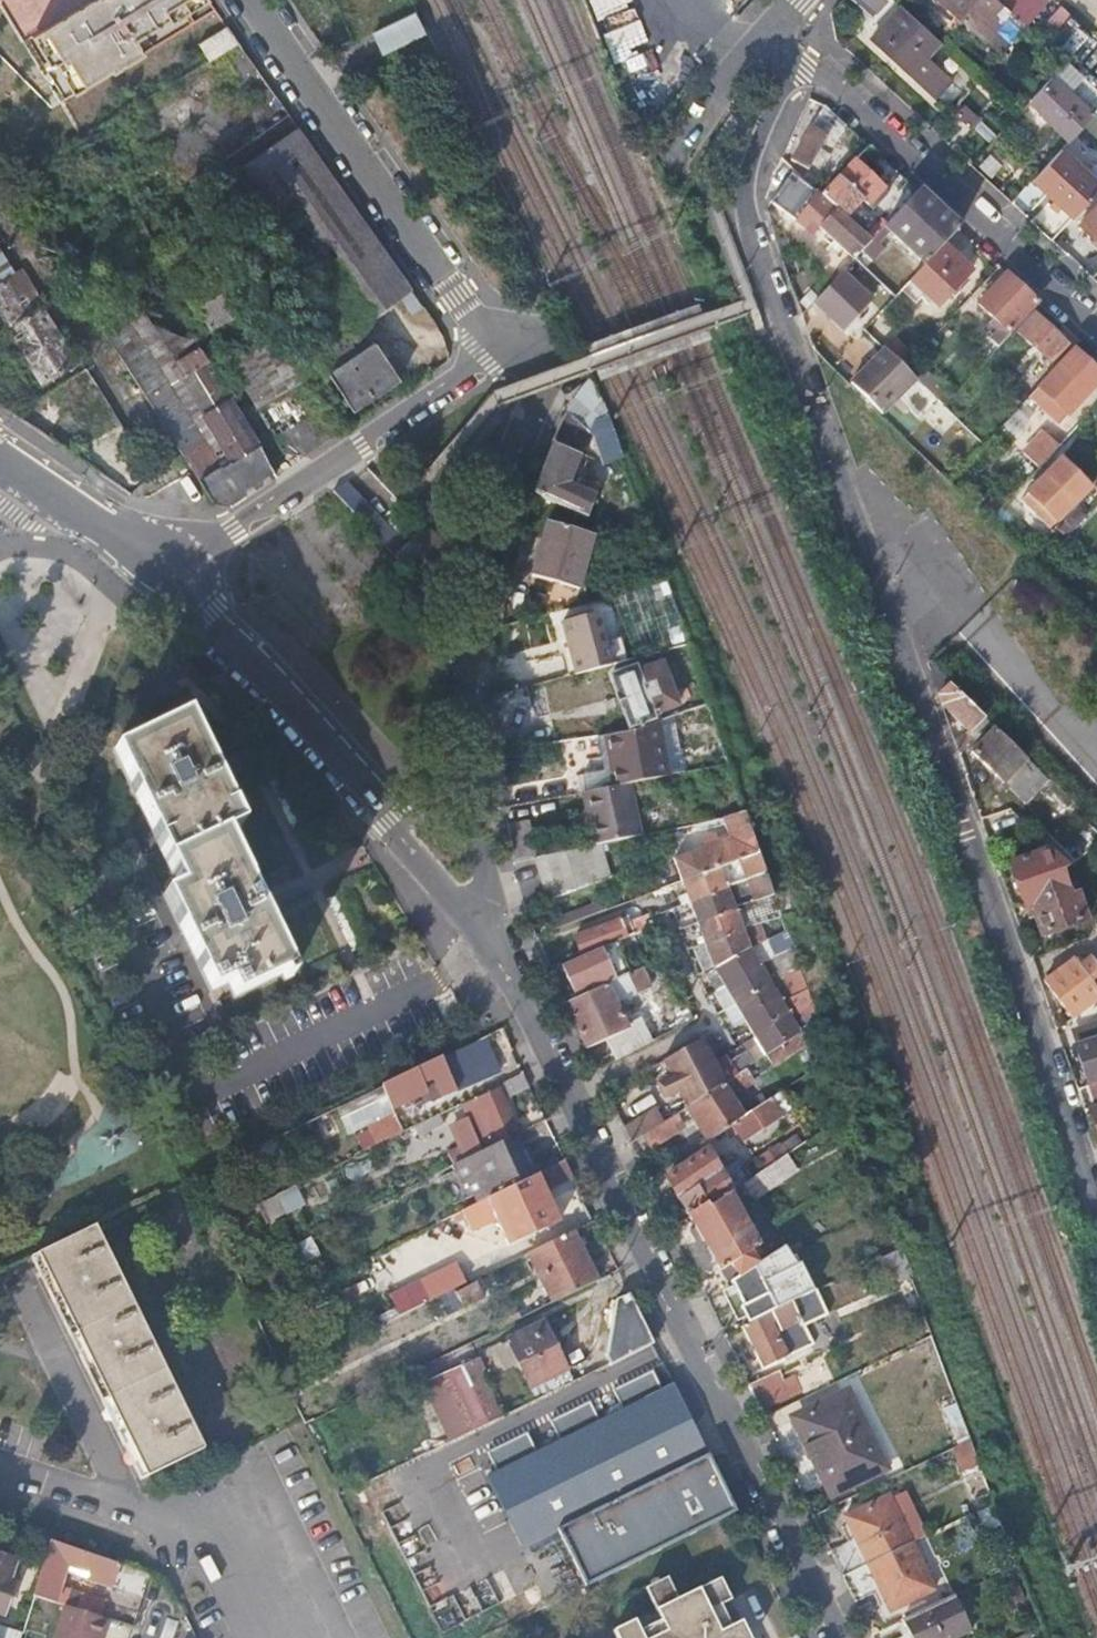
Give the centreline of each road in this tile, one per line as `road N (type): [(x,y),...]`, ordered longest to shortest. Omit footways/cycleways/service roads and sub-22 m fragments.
road 1 (residential): [(1096,1199),(749,231),(747,176),(794,56)]
road 2 (residential): [(496,952),(842,1637)]
road 3 (residential): [(496,952),(468,708),(491,536),(542,395),(525,362),(499,343)]
road 4 (residential): [(496,952),(284,687),(168,577)]
road 5 (residential): [(257,0),(456,295),(499,343)]
road 6 (residential): [(1096,327),(794,56)]
road 7 (residential): [(499,343),(168,577)]
road 8 (residential): [(0,1462),(170,1523),(261,1585),(290,1637)]
road 9 (residential): [(168,577),(31,476)]
road 10 (residential): [(671,165),(773,29)]

